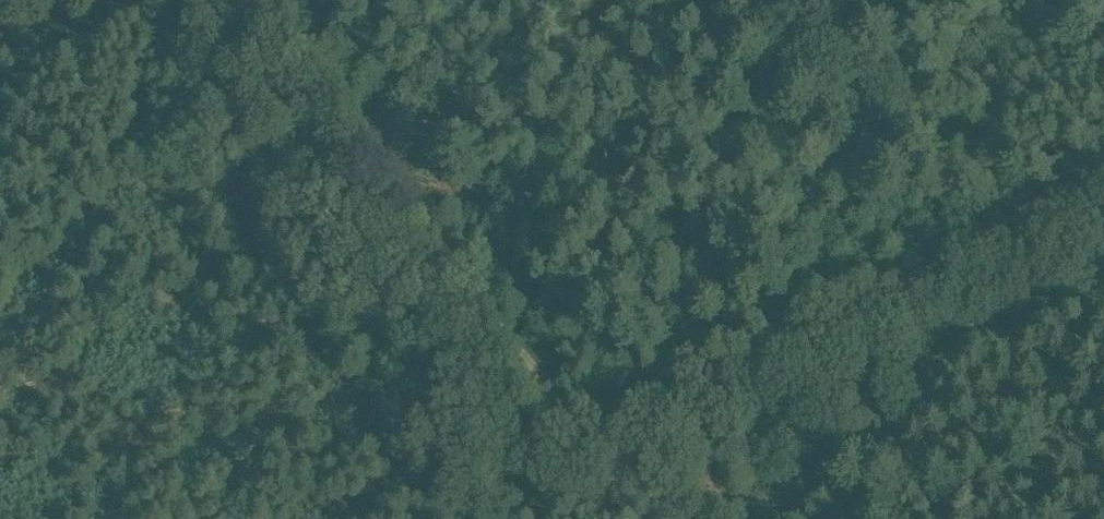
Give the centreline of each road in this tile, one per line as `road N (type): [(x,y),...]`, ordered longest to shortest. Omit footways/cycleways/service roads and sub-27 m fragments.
road 1 (track): [(251,0),(582,437),(622,465)]
road 2 (track): [(622,465),(723,394),(1103,189)]
road 3 (track): [(516,518),(564,486),(622,465)]

